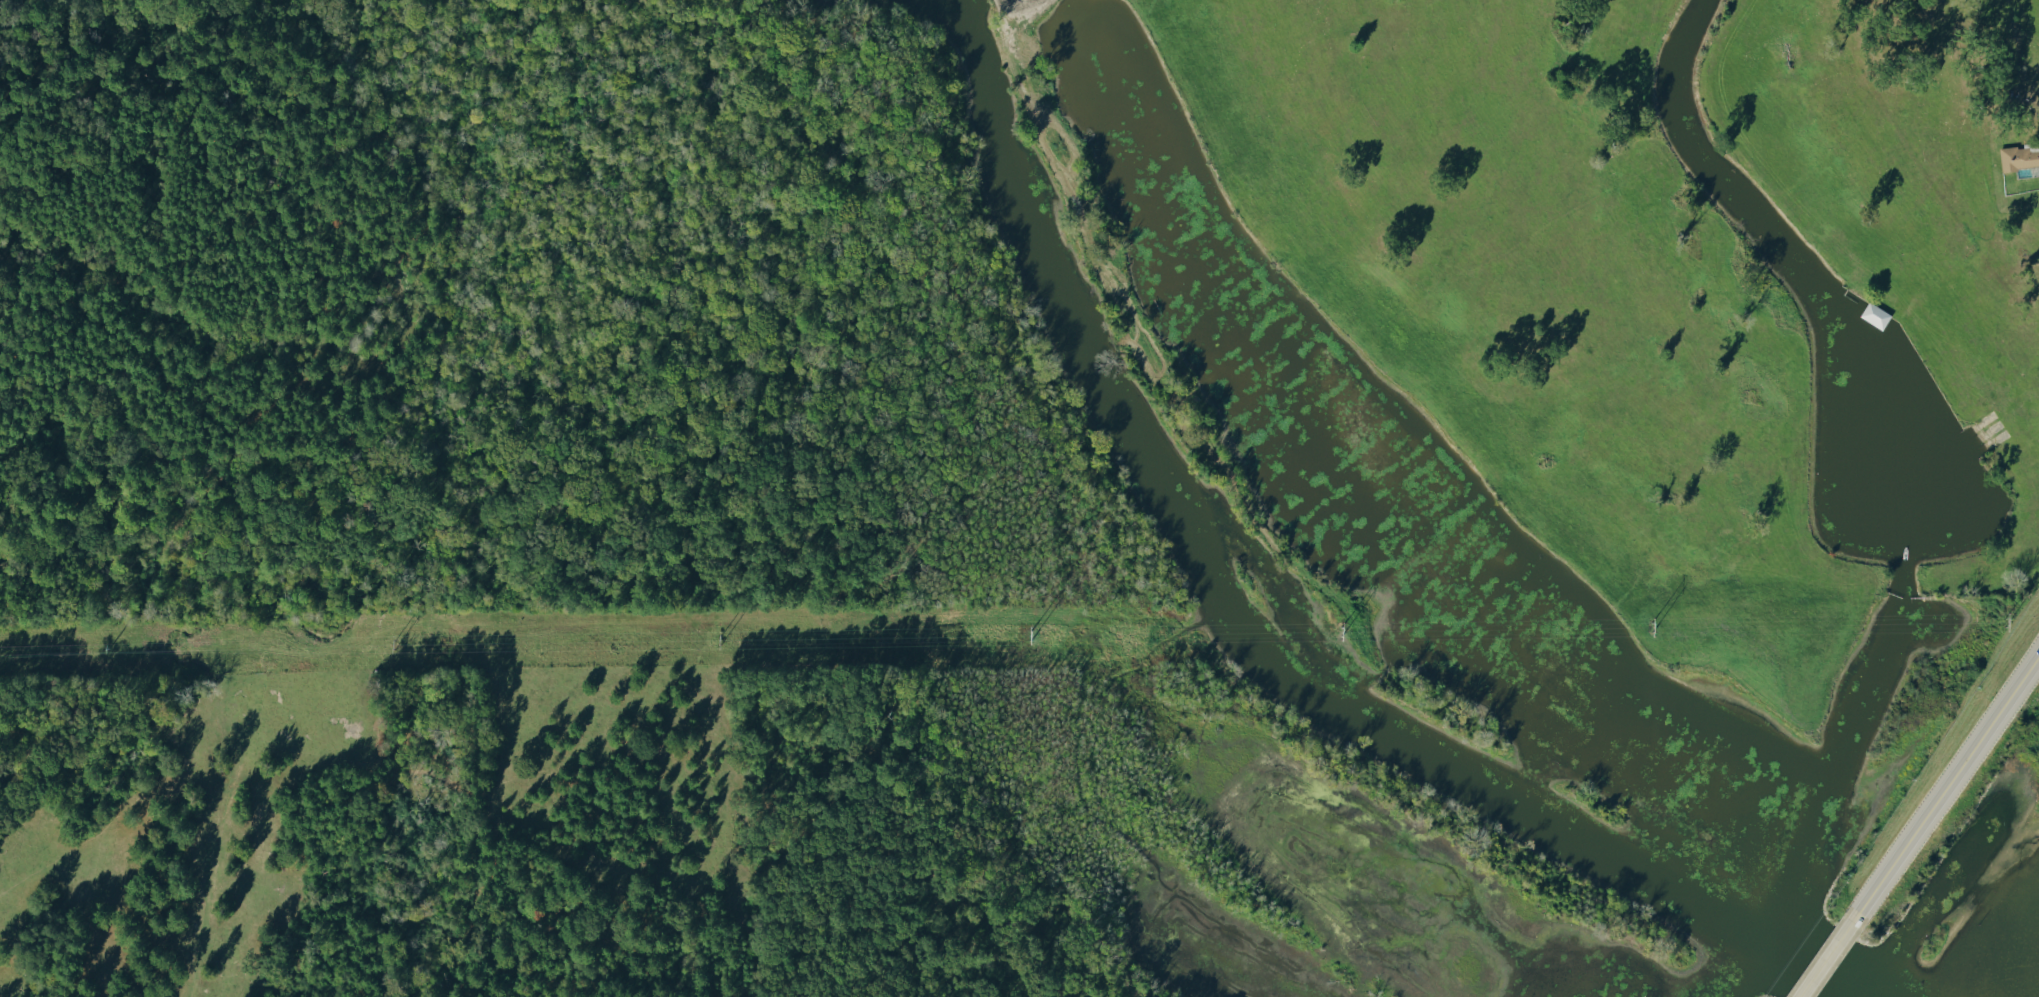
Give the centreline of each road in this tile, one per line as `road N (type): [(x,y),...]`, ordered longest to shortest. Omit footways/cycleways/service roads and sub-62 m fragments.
road 1 (secondary): [(1855,919),(2038,654)]

